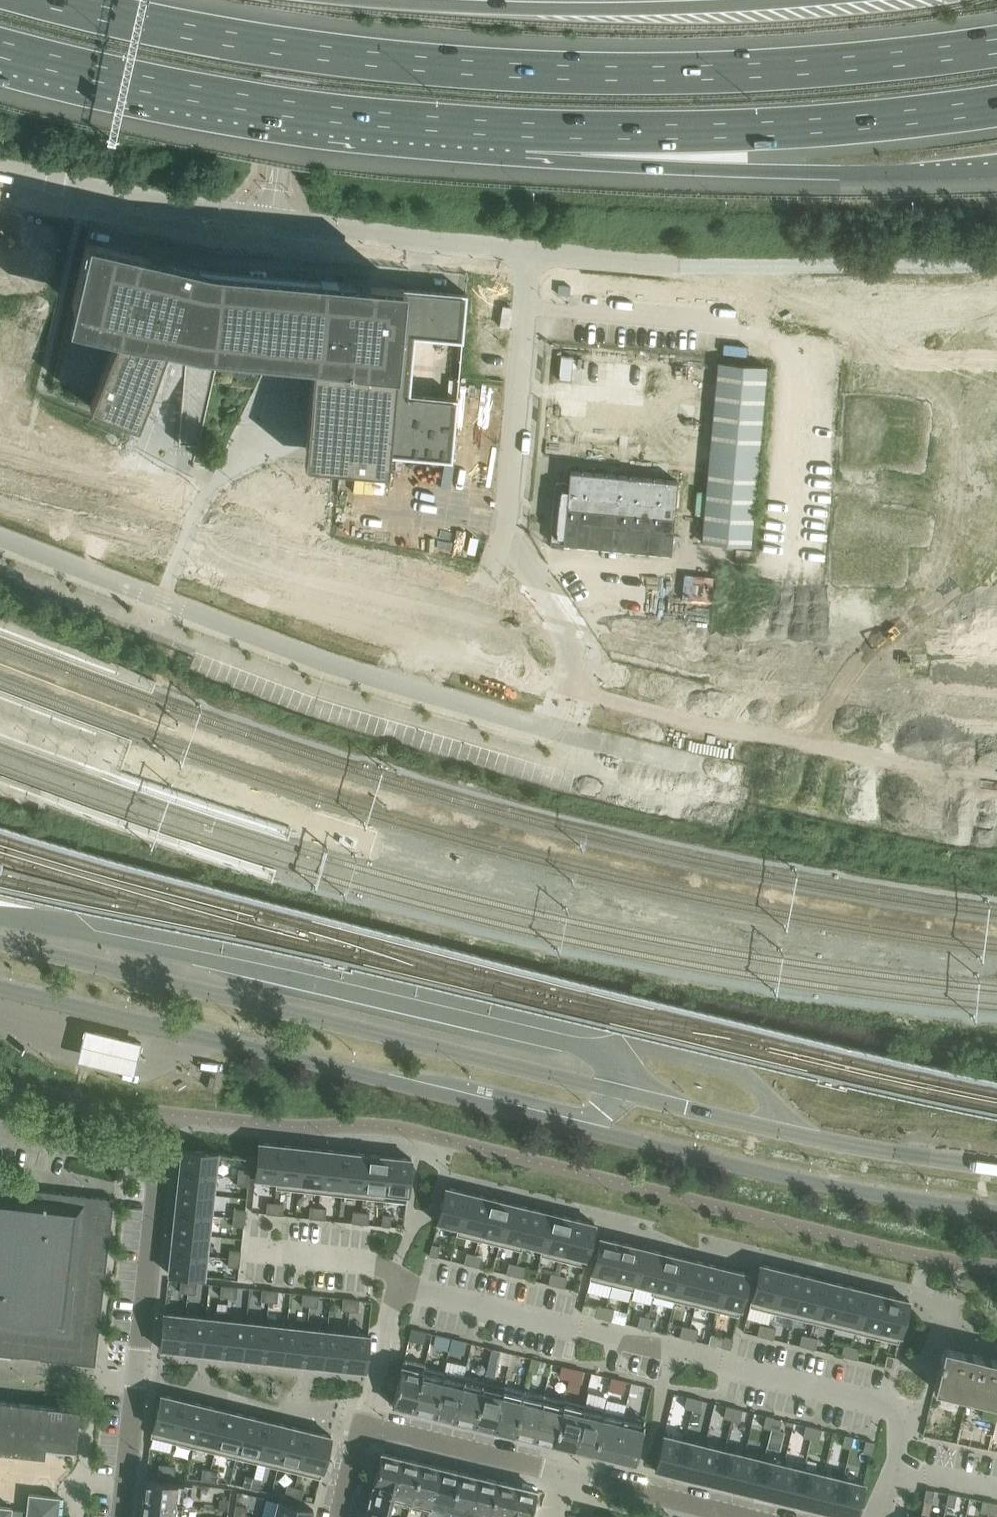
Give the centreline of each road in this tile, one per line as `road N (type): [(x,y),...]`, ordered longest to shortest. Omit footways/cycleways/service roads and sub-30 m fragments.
road 1 (secondary): [(996,1166),(781,1131),(0,941)]
road 2 (secondary): [(0,990),(769,1173),(996,1212)]
road 3 (motorway): [(996,47),(832,67),(601,78),(329,56),(57,0)]
road 4 (unclassified): [(570,664),(553,724),(535,727),(0,541)]
road 5 (residential): [(401,1288),(565,1329),(582,1325),(905,1411),(895,1479)]
road 6 (motorway): [(864,0),(588,15),(325,0)]
road 7 (motorway): [(0,47),(313,112),(527,132)]
road 8 (residential): [(121,1516),(159,1168),(0,1124)]
road 9 (motorway): [(527,132),(738,174),(996,167)]
road 10 (motorway): [(527,132),(825,125),(996,109)]
road 11 (unclassified): [(536,255),(505,531),(553,613)]
road 12 (unclassified): [(0,170),(273,223)]
road 13 (unclassified): [(273,223),(536,255)]
road 14 (residential): [(565,1473),(363,1424)]
road 15 (residential): [(746,1516),(565,1473)]
road 16 (unclassified): [(305,0),(277,181)]
road 17 (residential): [(363,1424),(401,1288)]
road 18 (unclassified): [(536,255),(675,265)]

